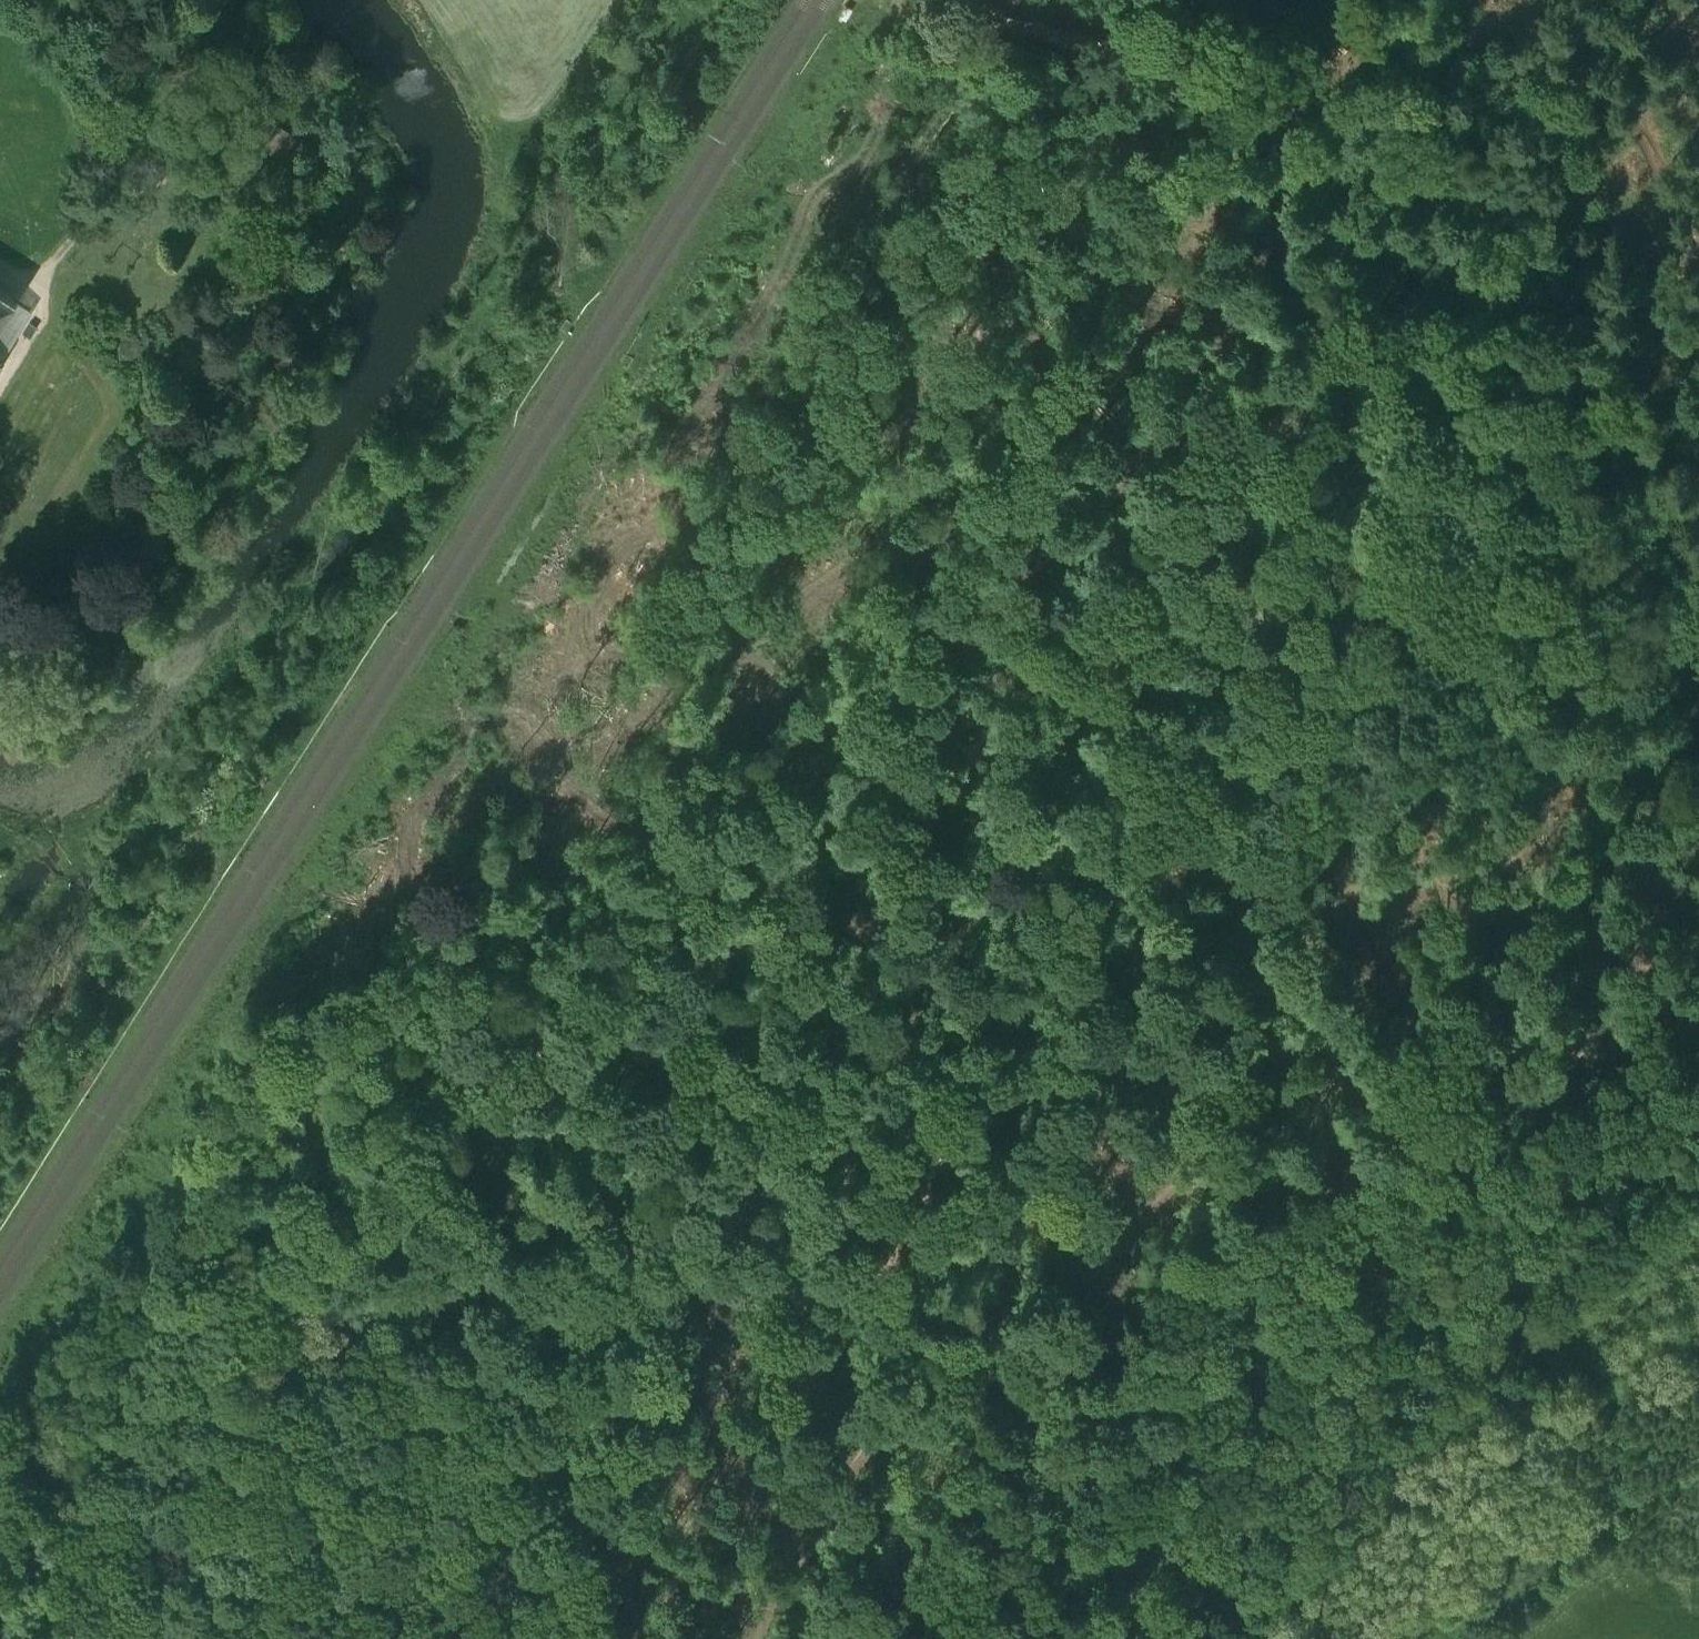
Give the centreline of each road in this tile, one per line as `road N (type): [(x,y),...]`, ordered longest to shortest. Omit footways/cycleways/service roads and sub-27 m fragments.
road 1 (track): [(1304,81),(1291,204),(1276,239),(1189,379),(1114,474),(1019,573),(935,625),(906,655),(797,809),(610,1038),(536,1091),(407,1162)]
road 2 (track): [(1698,926),(1600,887),(1536,875),(1452,889),(1397,922),(857,1396),(783,1495),(718,1638)]
road 3 (track): [(407,1162),(382,1201),(324,1343),(307,1424),(362,1638)]
road 4 (track): [(1067,0),(1272,81),(1304,81)]
road 5 (track): [(1304,81),(1370,46),(1423,0)]

